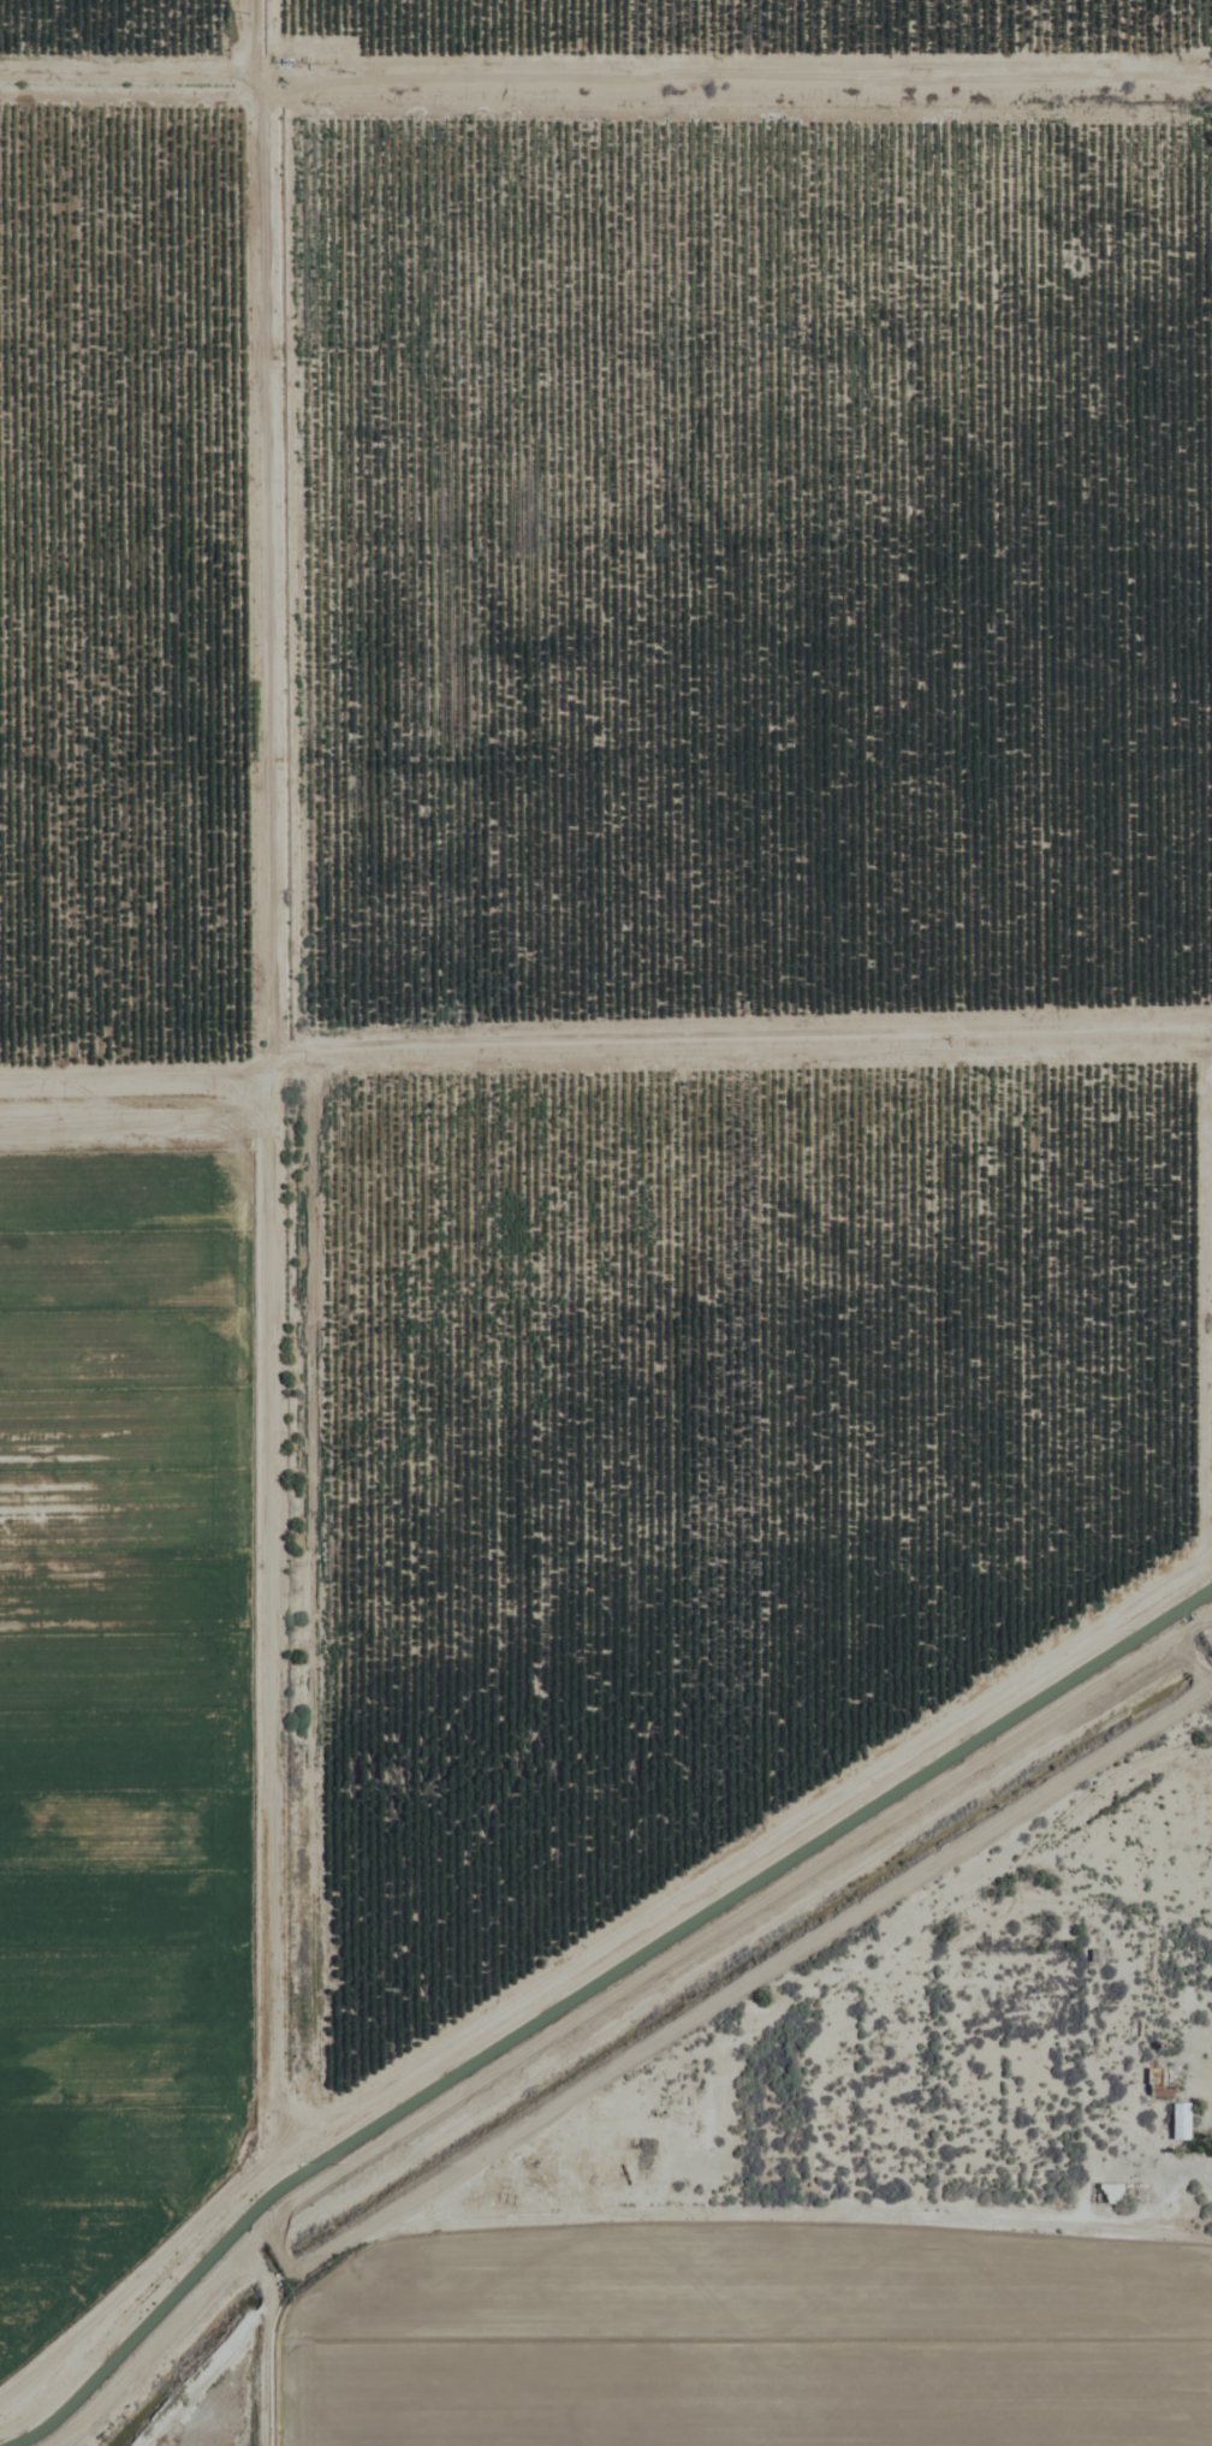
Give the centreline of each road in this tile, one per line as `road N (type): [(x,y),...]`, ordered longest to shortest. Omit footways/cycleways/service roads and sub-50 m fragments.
road 1 (residential): [(1211,2275),(1211,2140)]

